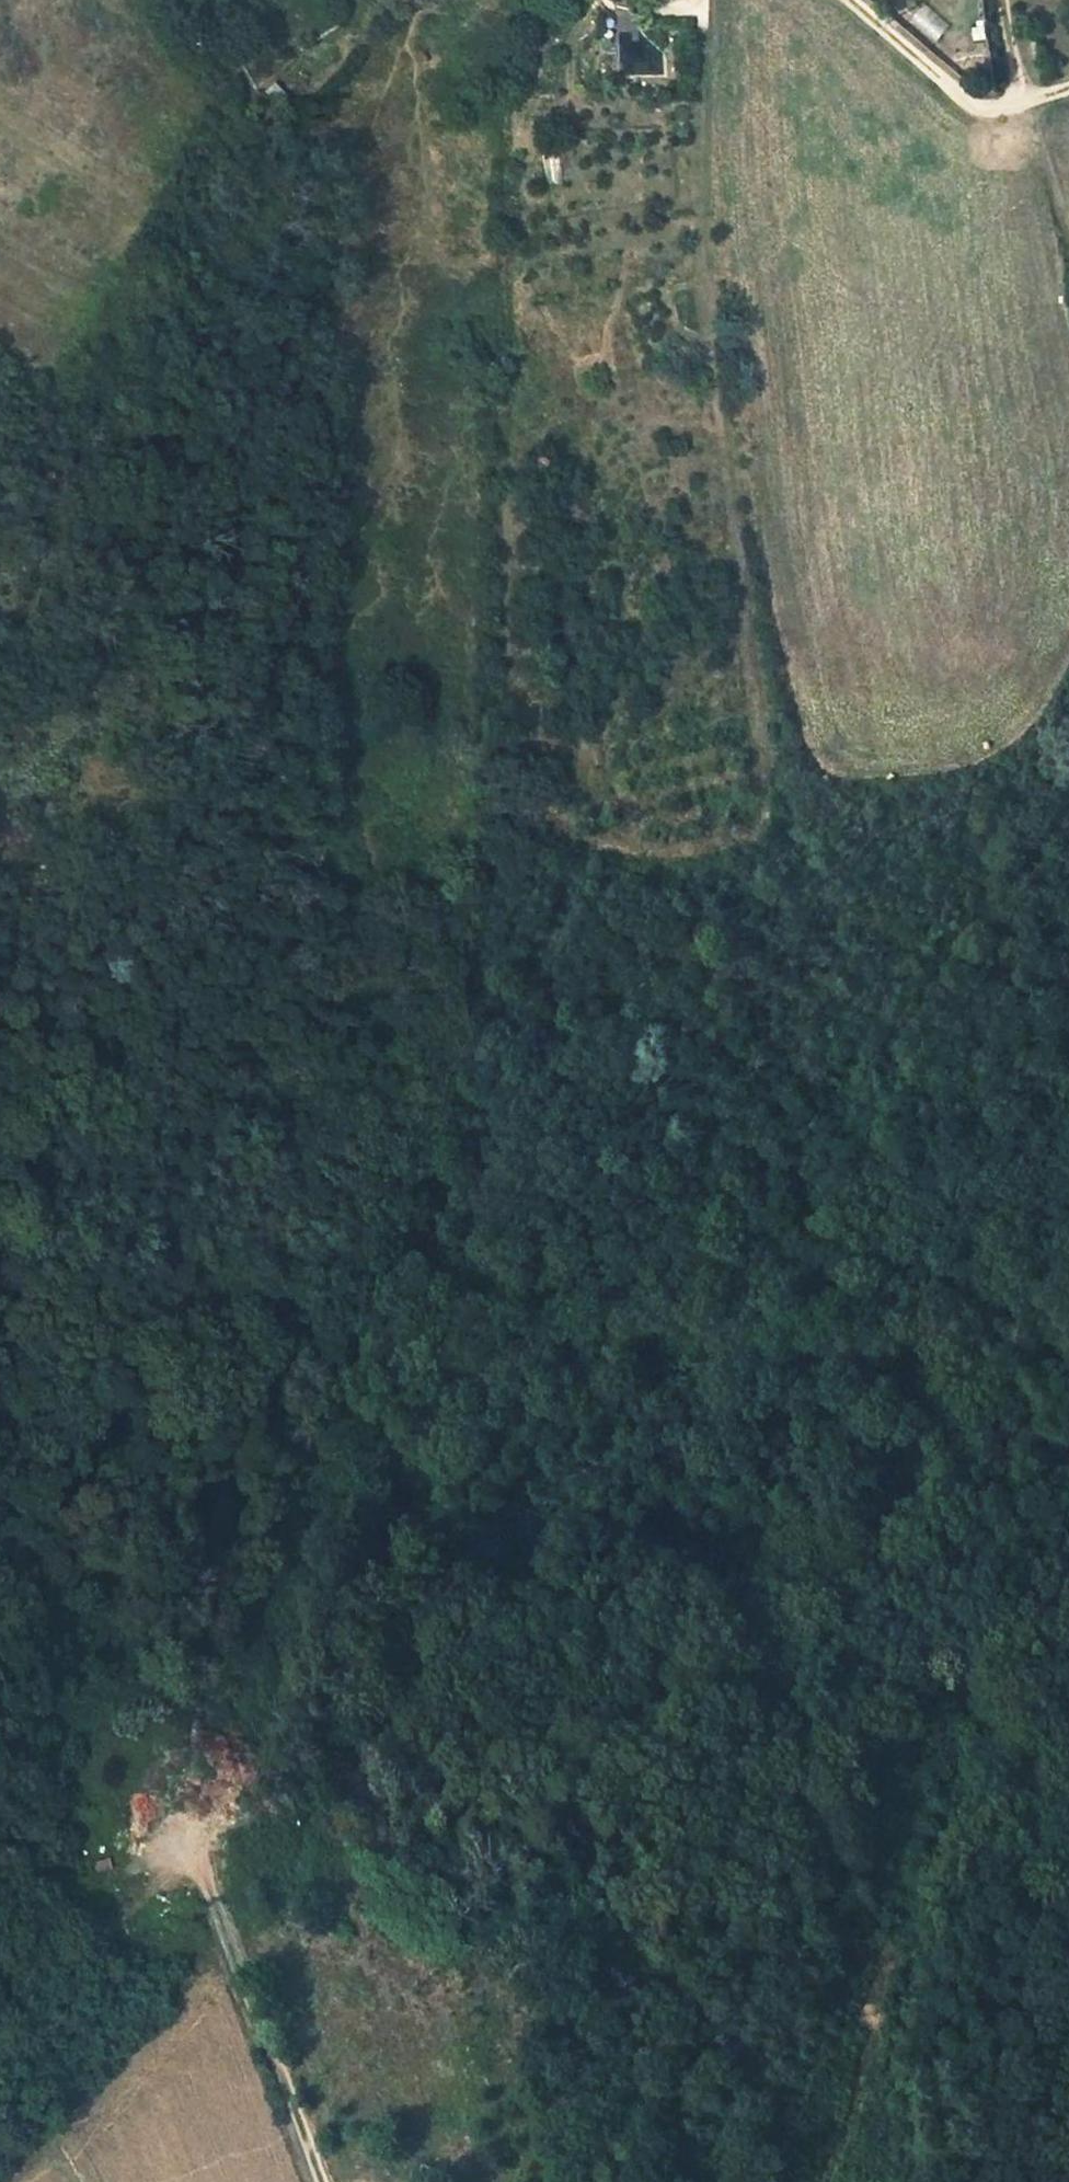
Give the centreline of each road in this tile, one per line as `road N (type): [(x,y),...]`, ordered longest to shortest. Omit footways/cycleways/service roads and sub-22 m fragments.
road 1 (track): [(326,2181),(207,1883)]
road 2 (residential): [(1068,90),(984,113),(855,0)]

